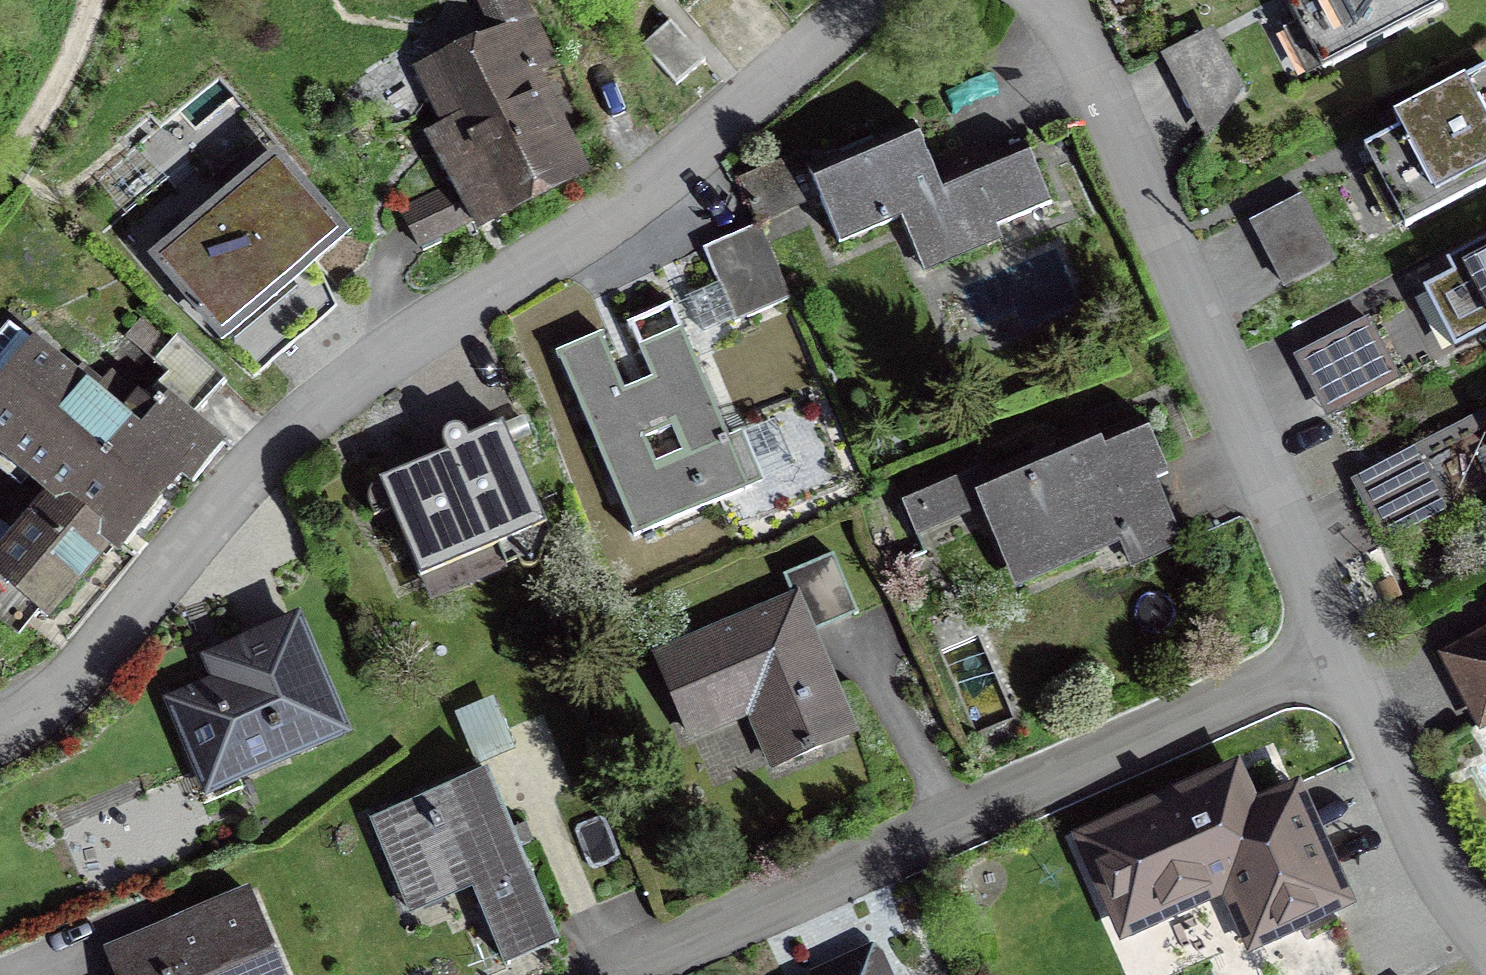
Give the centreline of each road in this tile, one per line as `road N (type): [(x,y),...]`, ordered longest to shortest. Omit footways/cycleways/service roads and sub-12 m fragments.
road 1 (residential): [(858,0),(346,386),(33,723),(0,740)]
road 2 (residential): [(621,974),(1338,653)]
road 3 (residential): [(1042,0),(1077,44),(1338,653)]
road 4 (residential): [(1338,653),(1420,837),(1485,939)]
road 5 (track): [(0,150),(68,37),(80,0)]

